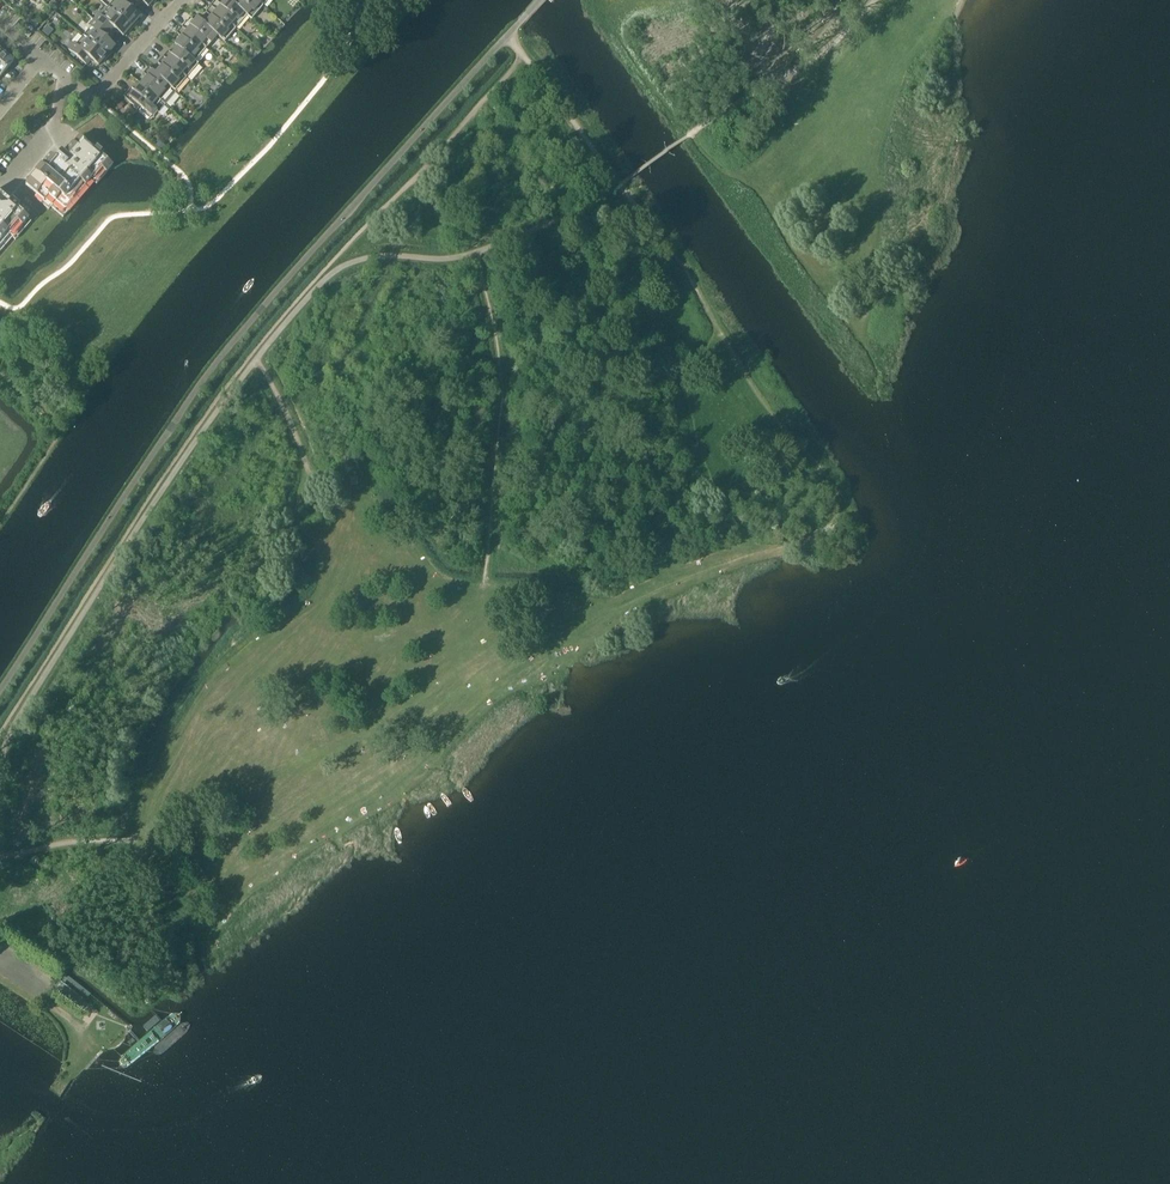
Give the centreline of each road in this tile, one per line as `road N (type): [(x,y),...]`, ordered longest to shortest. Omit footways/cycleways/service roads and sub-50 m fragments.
road 1 (residential): [(62,78),(78,92),(102,89),(179,0)]
road 2 (residential): [(0,185),(22,177),(52,141),(62,78)]

